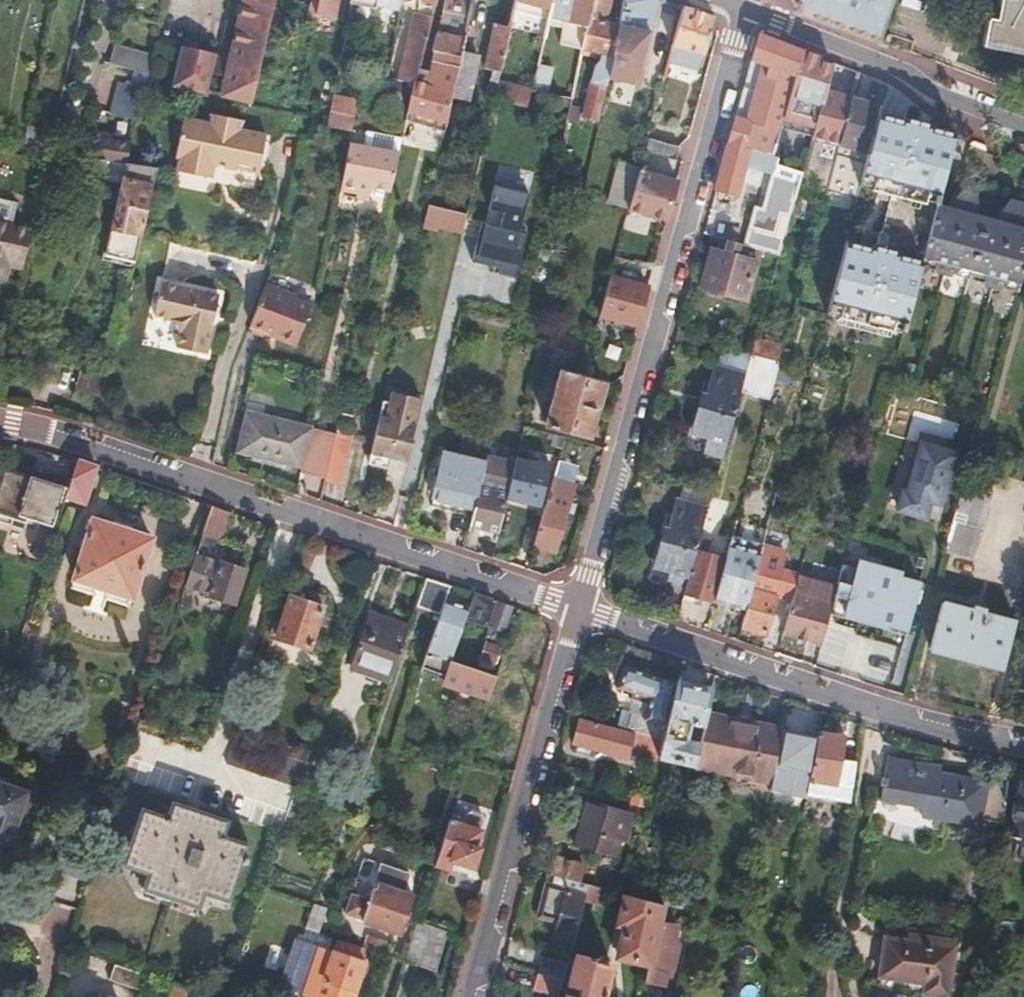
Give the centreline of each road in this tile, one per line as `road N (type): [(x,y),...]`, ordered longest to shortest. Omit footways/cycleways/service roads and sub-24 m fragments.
road 1 (residential): [(745,11),(576,609)]
road 2 (residential): [(0,423),(576,609)]
road 3 (residential): [(576,609),(946,739),(1023,752)]
road 4 (residential): [(576,609),(470,996)]
road 5 (residential): [(1023,118),(745,11)]

